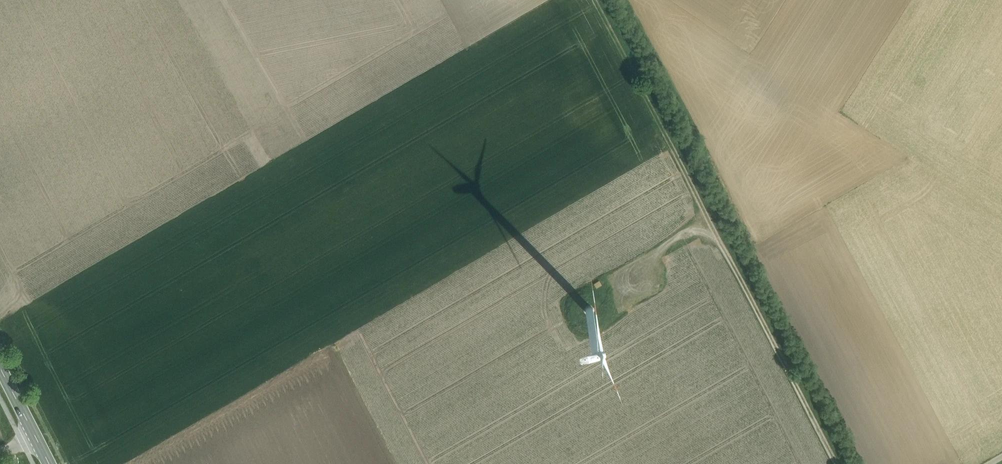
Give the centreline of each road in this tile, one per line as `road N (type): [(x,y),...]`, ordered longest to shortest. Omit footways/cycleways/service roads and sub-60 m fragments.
road 1 (track): [(595,0),(839,463)]

